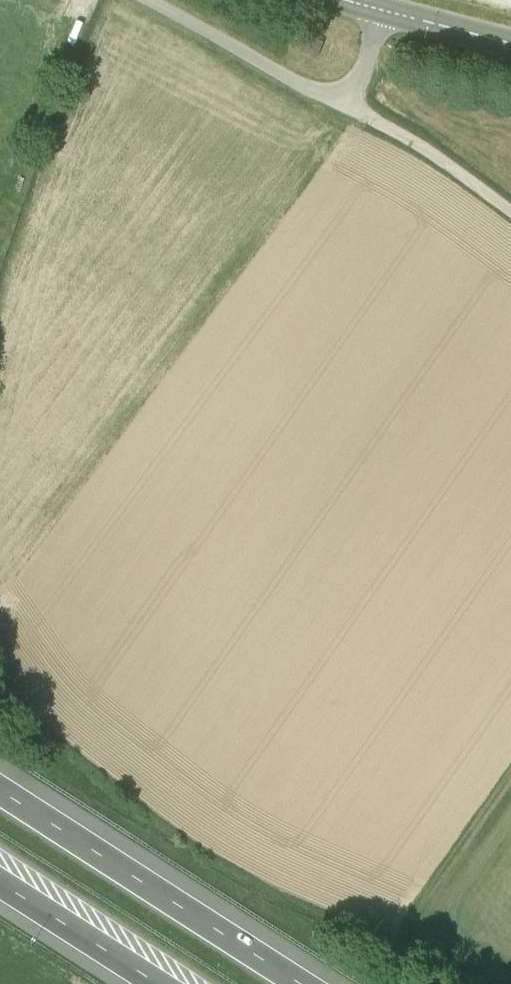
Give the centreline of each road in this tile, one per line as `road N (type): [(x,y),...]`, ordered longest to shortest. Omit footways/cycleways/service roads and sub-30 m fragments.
road 1 (motorway): [(308,983),(0,786)]
road 2 (unclassified): [(149,0),(345,102),(380,14)]
road 3 (motorway): [(0,884),(156,983)]
road 4 (tertiary): [(510,49),(380,14)]

